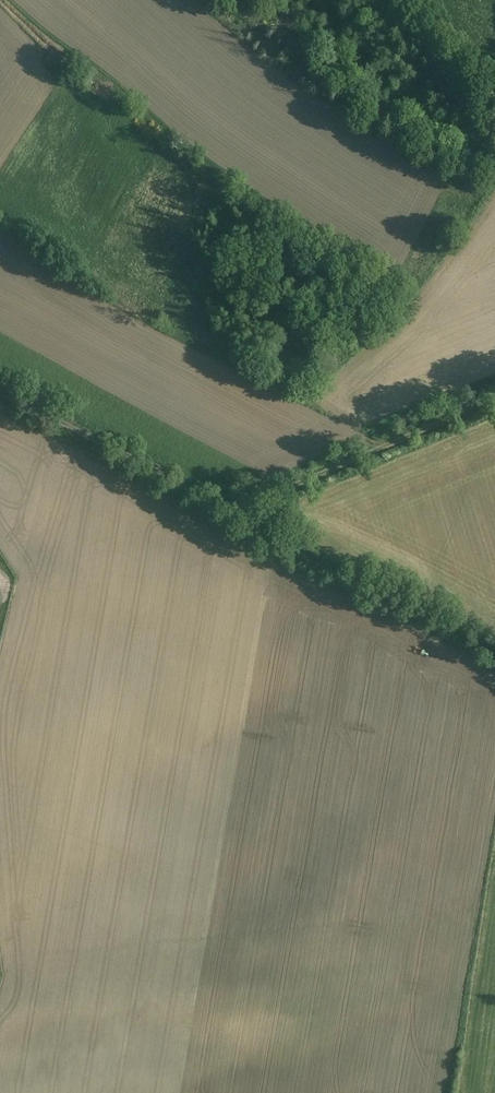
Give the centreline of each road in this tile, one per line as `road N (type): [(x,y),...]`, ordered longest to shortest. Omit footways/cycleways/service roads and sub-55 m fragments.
road 1 (track): [(225,506),(494,396)]
road 2 (track): [(225,506),(0,389)]

